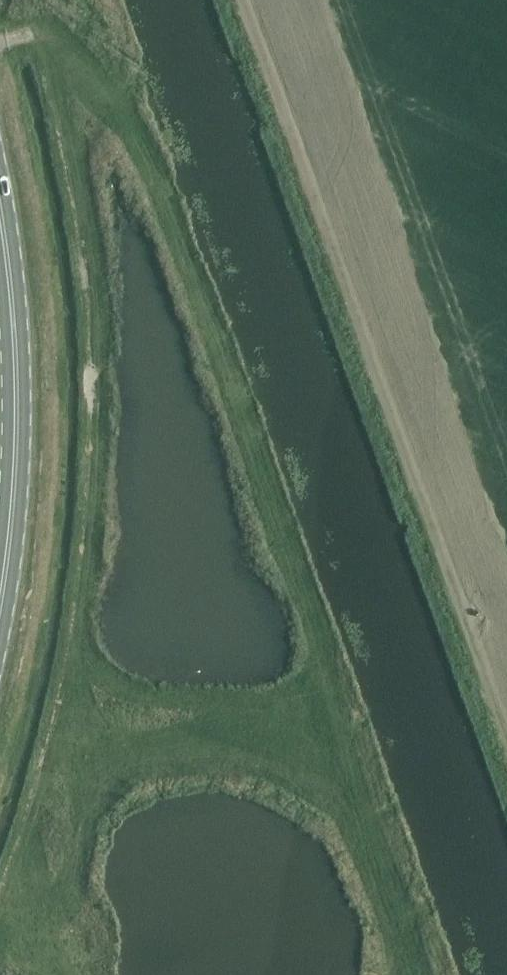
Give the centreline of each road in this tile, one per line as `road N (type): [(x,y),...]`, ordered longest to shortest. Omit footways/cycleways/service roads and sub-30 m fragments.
road 1 (track): [(506,745),(239,0)]
road 2 (primary): [(0,603),(16,420),(0,212)]

